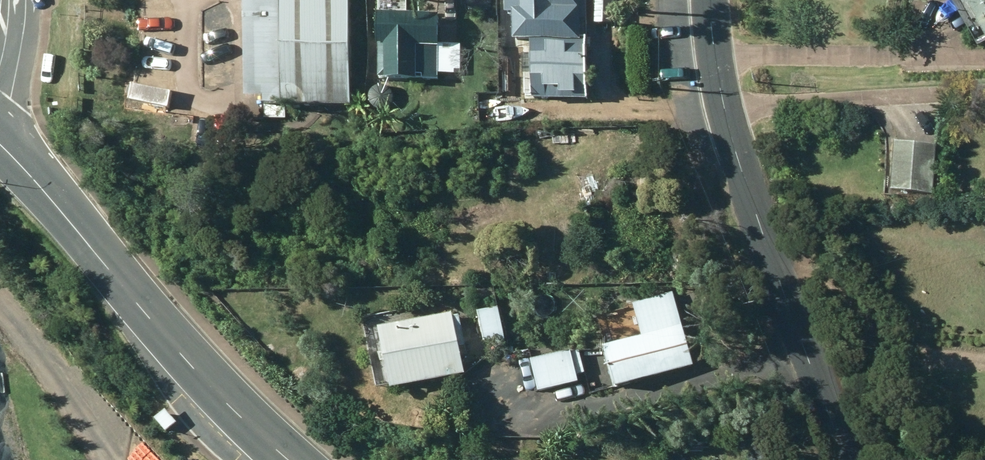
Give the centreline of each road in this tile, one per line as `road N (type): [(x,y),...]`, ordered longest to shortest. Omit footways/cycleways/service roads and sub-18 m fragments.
road 1 (unclassified): [(710,0),(721,109),(846,459)]
road 2 (secondary): [(291,459),(256,432),(0,146)]

